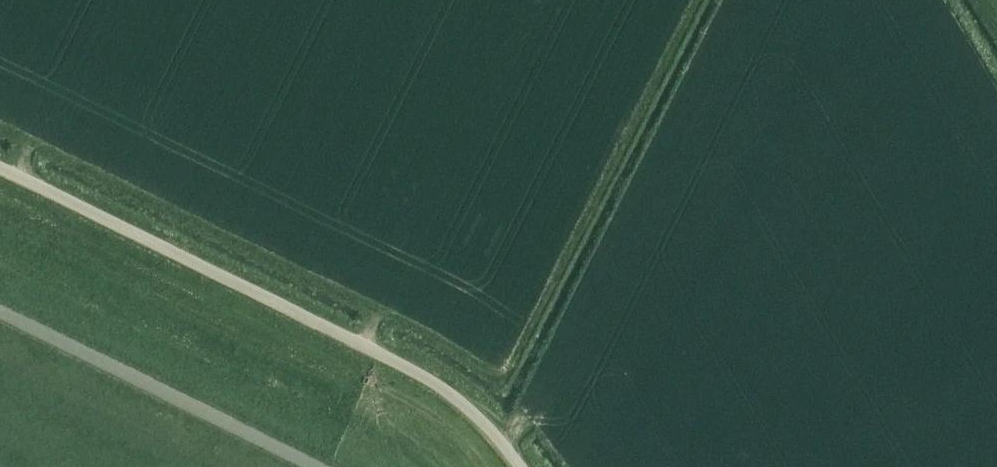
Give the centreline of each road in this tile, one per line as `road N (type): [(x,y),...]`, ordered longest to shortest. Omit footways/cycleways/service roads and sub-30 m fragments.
road 1 (unclassified): [(520,466),(477,416),(428,379),(0,168)]

